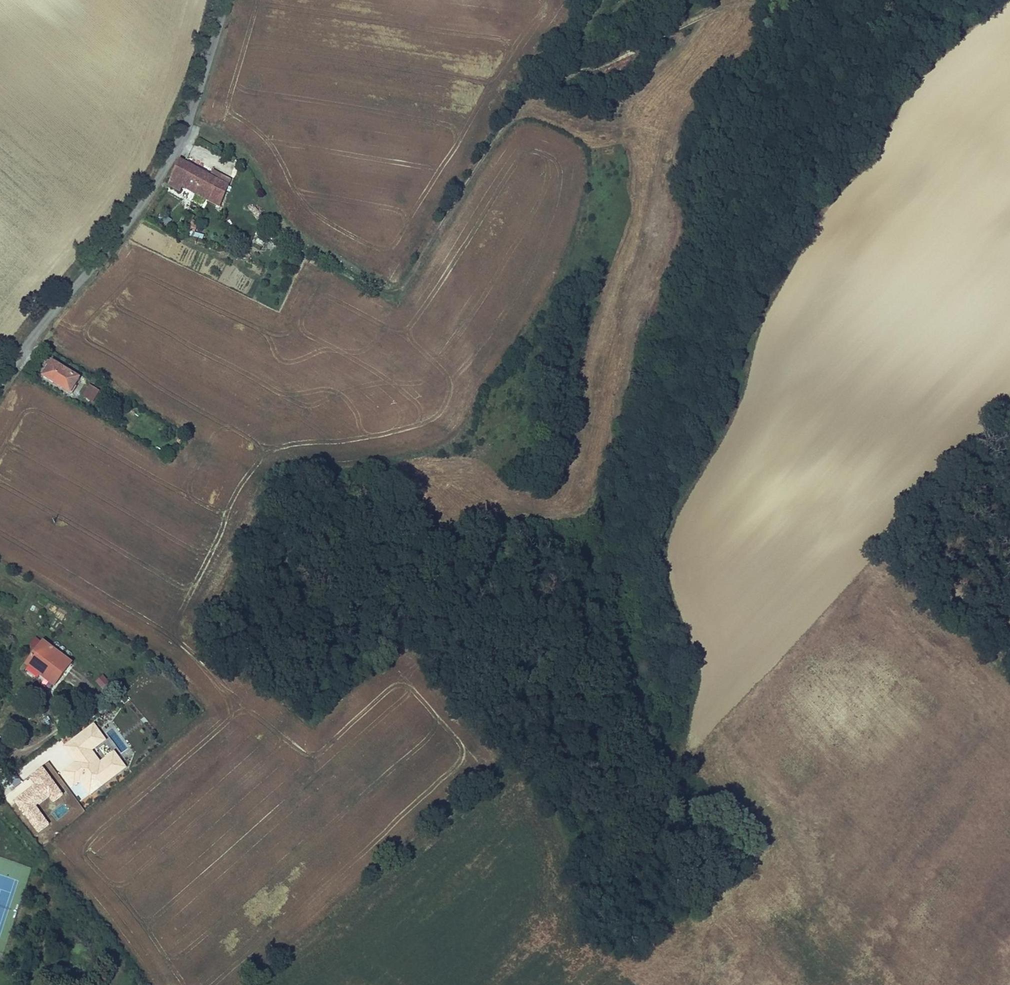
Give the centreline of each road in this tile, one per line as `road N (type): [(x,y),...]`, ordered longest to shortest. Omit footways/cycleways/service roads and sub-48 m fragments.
road 1 (unclassified): [(0,386),(170,162),(225,0)]

